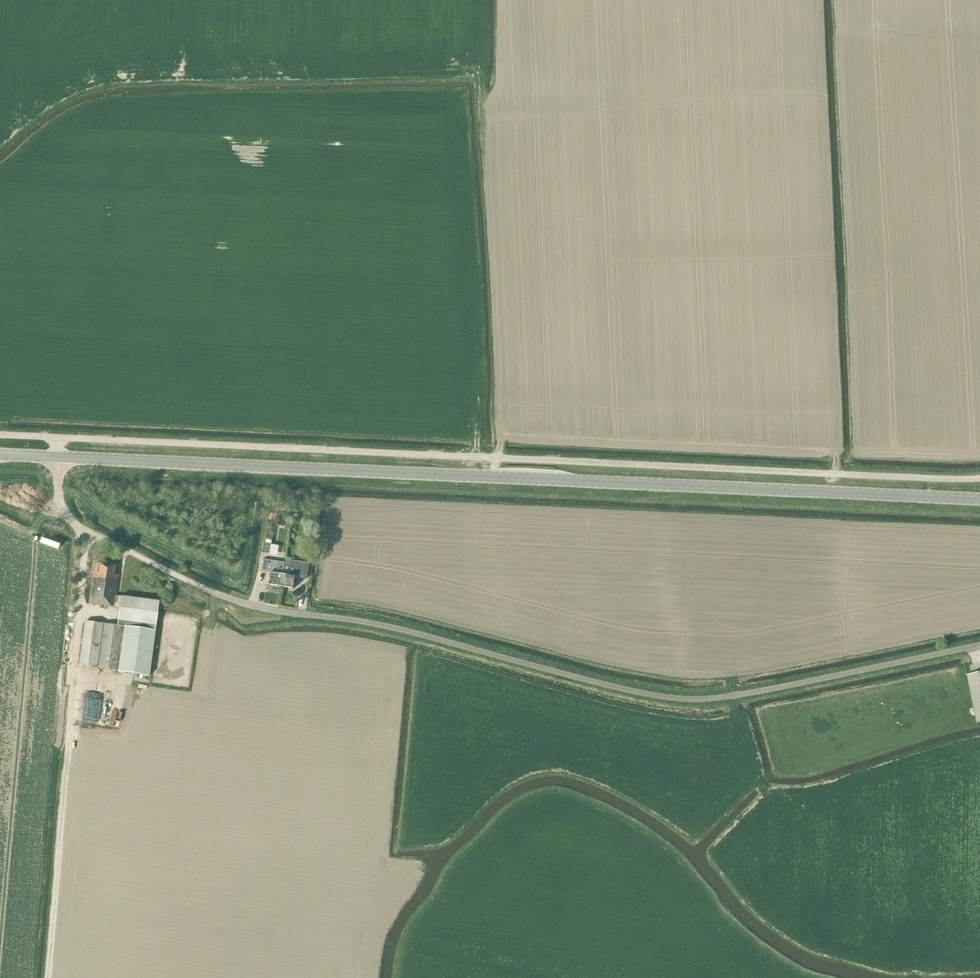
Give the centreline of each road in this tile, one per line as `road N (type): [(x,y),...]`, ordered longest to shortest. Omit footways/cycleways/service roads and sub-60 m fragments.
road 1 (residential): [(979,645),(735,697),(623,688),(366,621),(259,607),(199,586),(73,521),(61,505),(59,457)]
road 2 (primary): [(979,499),(59,457)]
road 3 (unclassified): [(59,437),(979,477)]

